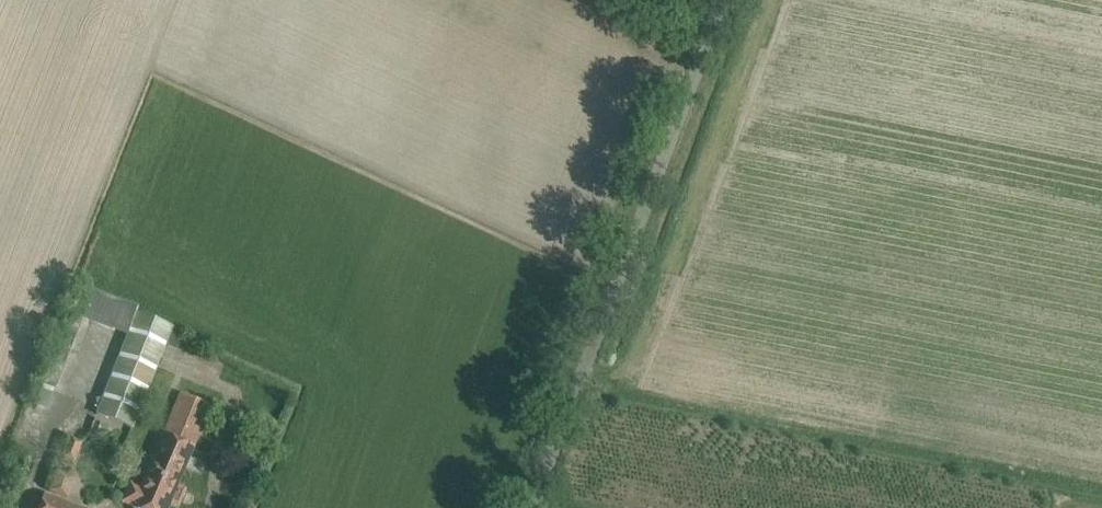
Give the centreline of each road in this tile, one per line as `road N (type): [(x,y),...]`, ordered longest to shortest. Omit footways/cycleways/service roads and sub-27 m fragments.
road 1 (unclassified): [(526,507),(717,0)]

